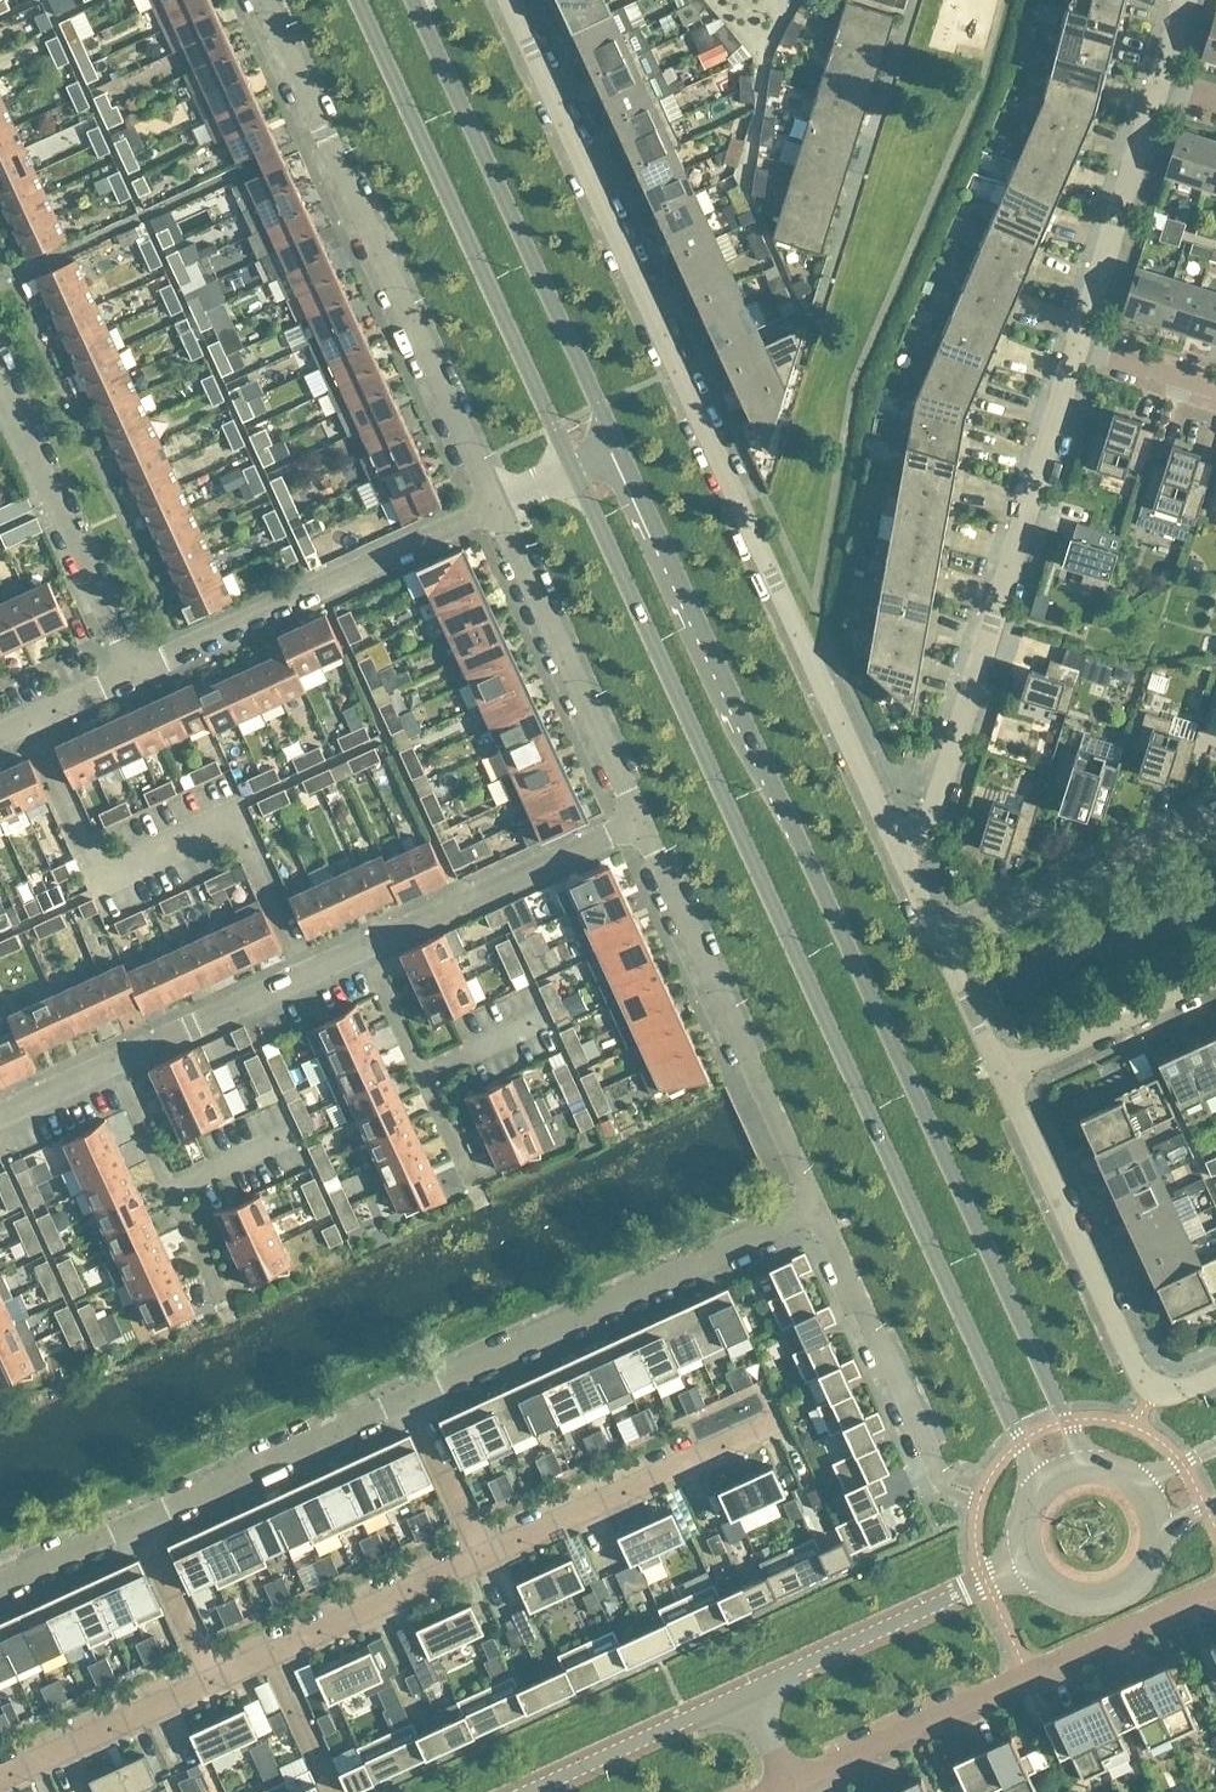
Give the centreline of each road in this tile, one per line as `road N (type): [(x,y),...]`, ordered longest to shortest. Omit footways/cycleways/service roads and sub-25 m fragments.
road 1 (secondary): [(575,472),(1021,1441),(1036,1500)]
road 2 (secondary): [(1097,1468),(1068,1423),(621,452)]
road 3 (residential): [(899,855),(508,0)]
road 4 (residential): [(496,507),(263,0)]
road 5 (residential): [(899,855),(921,842),(1080,347)]
road 6 (secondary): [(359,0),(575,472)]
road 7 (secondary): [(621,452),(414,0)]
road 8 (residential): [(408,1399),(817,1211)]
road 9 (residential): [(1215,1589),(819,1771)]
road 10 (residential): [(817,1211),(638,823)]
road 11 (residential): [(132,672),(496,507)]
road 12 (residential): [(638,823),(496,507)]
road 13 (residential): [(479,1554),(779,1414)]
road 14 (residential): [(132,672),(0,384)]
road 15 (residential): [(1132,1361),(1001,1074)]
road 16 (residential): [(749,1691),(1035,1559)]
road 17 (residential): [(363,948),(638,823)]
road 18 (residential): [(1215,822),(943,948)]
road 19 (residential): [(945,1479),(817,1211)]
road 20 (residential): [(139,1524),(408,1399)]
road 21 (residential): [(210,1679),(479,1554)]
road 22 (residential): [(1080,347),(1160,85)]
road 23 (residential): [(115,1062),(363,948)]
road 24 (residential): [(529,1791),(749,1691)]
road 25 (residential): [(1001,1074),(1215,975)]
road 26 (residential): [(0,1777),(210,1679)]
road 27 (residential): [(408,1399),(479,1554)]
road 28 (residential): [(210,1679),(139,1524)]
road 29 (residential): [(0,1587),(139,1524)]
road 30 (secondary): [(1035,1559),(1066,1587),(1087,1592),(1128,1581),(1152,1546)]
road 31 (residential): [(425,1082),(363,948)]
road 32 (residential): [(0,734),(132,672)]
road 33 (residential): [(1215,390),(1080,347)]
road 34 (residential): [(169,1192),(115,1062)]
road 35 (residential): [(1001,1074),(943,948)]
road 36 (residential): [(169,1192),(286,1138)]
road 37 (residential): [(0,1115),(115,1062)]
road 38 (residential): [(425,1082),(537,1028)]

